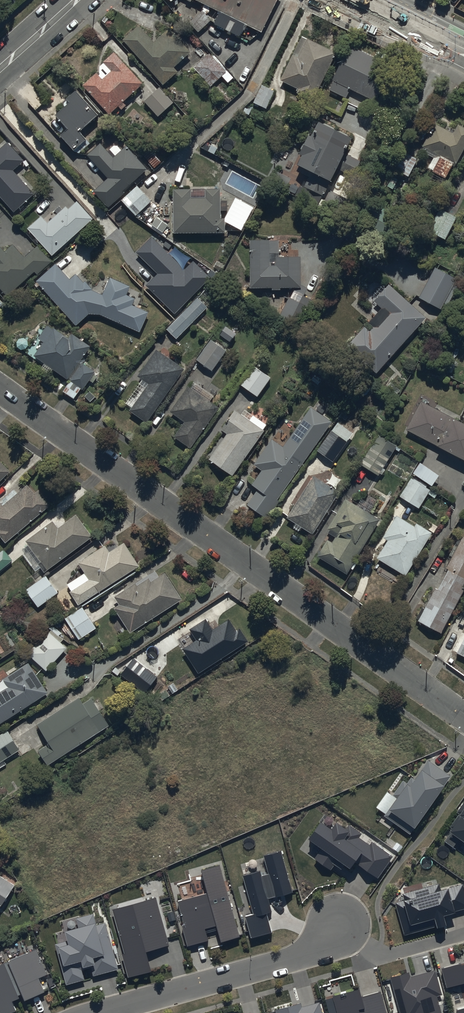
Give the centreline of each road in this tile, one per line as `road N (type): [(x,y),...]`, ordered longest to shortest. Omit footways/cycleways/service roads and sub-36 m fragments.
road 1 (residential): [(0,389),(463,719)]
road 2 (residential): [(94,1012),(300,956),(342,921)]

